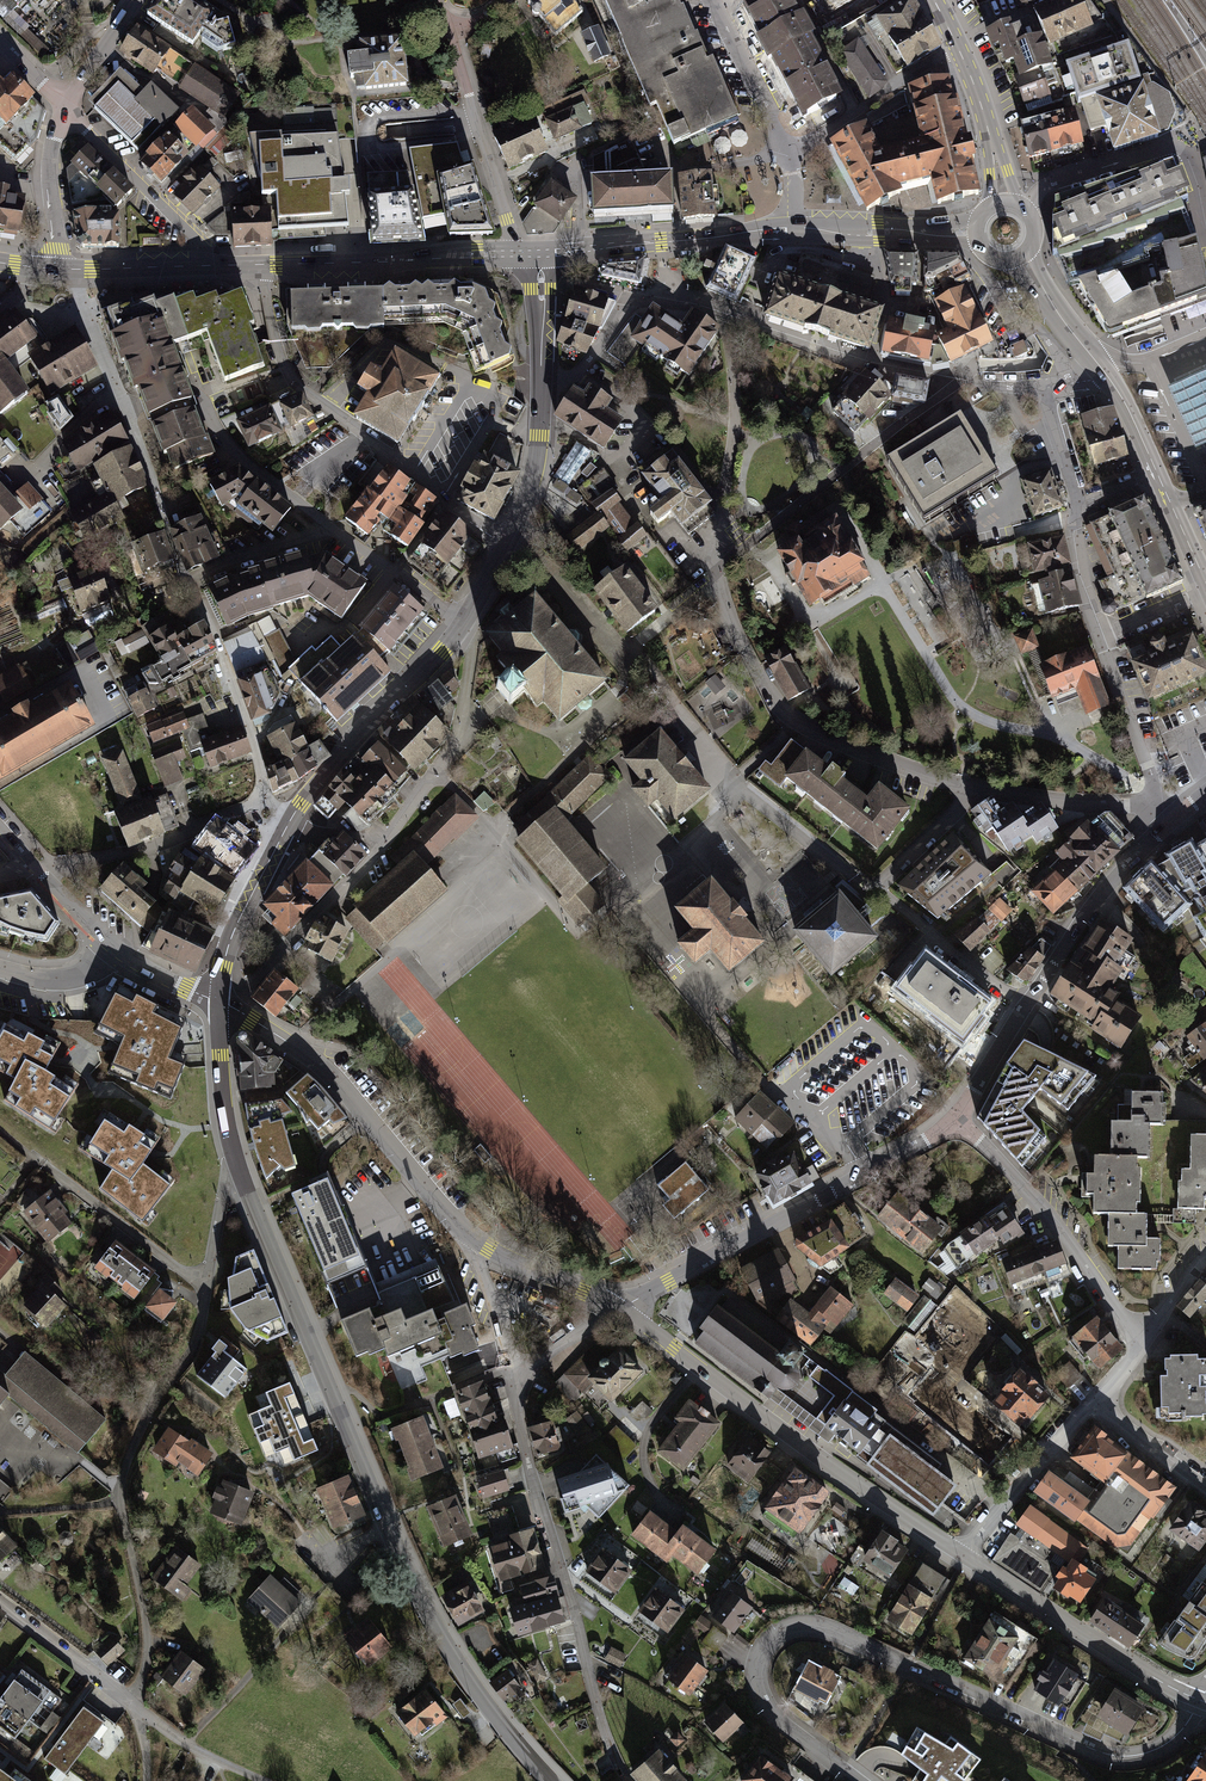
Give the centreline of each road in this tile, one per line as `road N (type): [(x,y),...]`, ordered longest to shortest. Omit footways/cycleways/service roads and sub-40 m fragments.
road 1 (tertiary): [(551,1780),(459,1665),(401,1561),(236,1163)]
road 2 (residential): [(1198,1700),(1165,1744),(1113,1756),(828,1628),(791,1628),(762,1658),(758,1683),(769,1709),(861,1780)]
road 3 (residential): [(134,1708),(148,1633),(121,1499),(125,1475),(188,1360),(236,1163)]
road 4 (residential): [(617,1306),(963,1554)]
road 5 (residential): [(514,1379),(530,1470),(599,1715),(631,1780)]
road 6 (residential): [(617,1306),(955,1120)]
road 7 (residential): [(975,792),(784,712),(745,651),(718,565)]
road 8 (residential): [(466,1233),(337,1081),(220,1001)]
road 9 (residential): [(58,269),(129,409),(186,578)]
road 10 (residential): [(718,565),(963,380)]
road 11 (residential): [(955,1120),(1058,1227),(1141,1343)]
road 12 (residential): [(963,1554),(1198,1700)]
road 13 (residential): [(186,578),(212,621),(266,800),(291,819)]
road 14 (tertiary): [(291,819),(466,622)]
road 15 (secondary): [(797,228),(539,254)]
road 16 (residential): [(1026,211),(1050,184),(1185,143),(1205,214)]
road 17 (secondary): [(513,254),(263,265)]
road 18 (residential): [(466,622),(471,652),(462,731),(440,776),(387,842)]
road 19 (residential): [(730,308),(963,380)]
road 20 (residential): [(1025,1006),(1108,885),(1173,821)]
road 21 (residential): [(513,254),(449,30)]
road 22 (residential): [(387,842),(249,985),(220,1001)]
road 23 (residential): [(66,102),(212,266)]
road 24 (residential): [(196,380),(228,447),(332,530)]
road 25 (residential): [(787,152),(957,45)]
road 26 (residential): [(358,431),(295,378),(270,315),(263,265)]
road 27 (residential): [(578,368),(654,422),(722,505)]
road 28 (residential): [(722,505),(736,389),(730,308)]
road 29 (tertiary): [(220,1001),(235,929),(291,819)]
road 30 (residential): [(963,1554),(1091,1405)]
road 31 (residential): [(1025,1006),(877,887)]
road 32 (residential): [(358,431),(445,495),(454,511),(509,539)]
road 33 (residential): [(1158,806),(975,792)]
road 34 (residential): [(1103,635),(1158,806)]
road 35 (residential): [(787,152),(712,0)]
road 36 (residential): [(116,948),(0,825)]
road 37 (residential): [(66,102),(51,170),(58,269)]
road 38 (residential): [(0,1607),(134,1708)]
road 39 (residential): [(617,1306),(466,1233)]
road 40 (tertiary): [(236,1163),(219,1080),(220,1001)]
road 41 (residential): [(332,530),(466,622)]
road 42 (tertiary): [(509,539),(535,469),(542,383)]
road 43 (secondary): [(212,266),(58,269)]
road 44 (residential): [(186,578),(332,530)]
road 45 (residential): [(466,1233),(514,1379)]
road 46 (residential): [(134,1708),(263,1780)]
road 47 (residential): [(1205,1489),(1091,1405)]
road 48 (secondary): [(981,216),(845,230)]
road 49 (residential): [(975,792),(877,887)]
road 50 (secondary): [(845,230),(879,241),(979,244)]
road 51 (residential): [(955,1120),(1025,1006)]
road 52 (residential): [(1080,506),(1086,581),(1103,635)]
road 53 (residential): [(1205,480),(1153,361)]
road 54 (tertiary): [(542,383),(539,254)]
road 55 (residential): [(617,1306),(560,1339),(514,1379)]
road 56 (residential): [(0,971),(53,980),(79,974),(116,948)]
road 57 (residential): [(1042,388),(1080,506)]
road 58 (residential): [(66,102),(134,0)]

